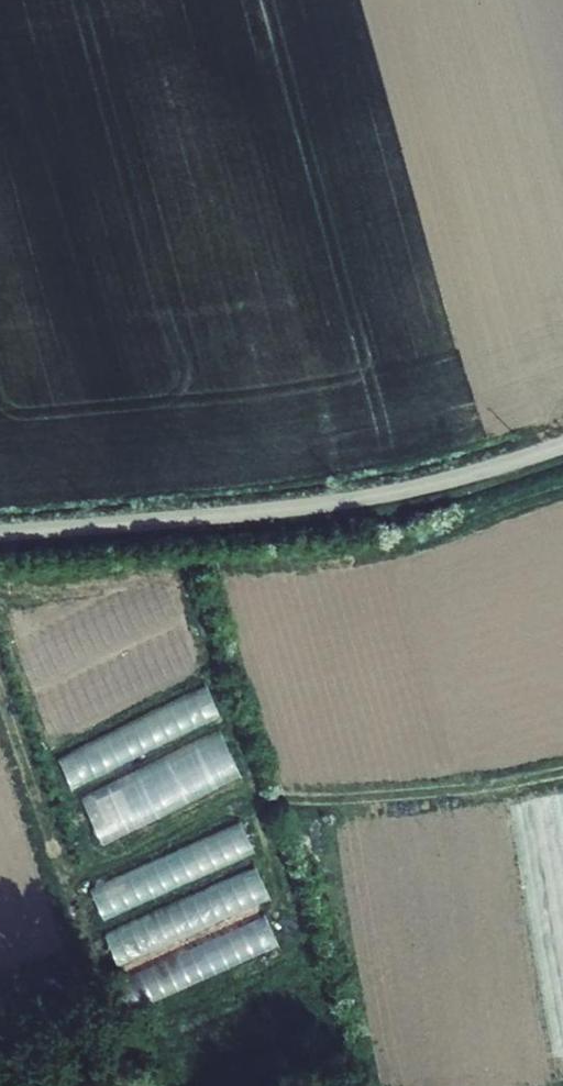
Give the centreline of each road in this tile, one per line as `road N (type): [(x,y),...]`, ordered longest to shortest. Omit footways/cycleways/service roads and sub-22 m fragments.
road 1 (unclassified): [(0,534),(357,499),(562,447)]

